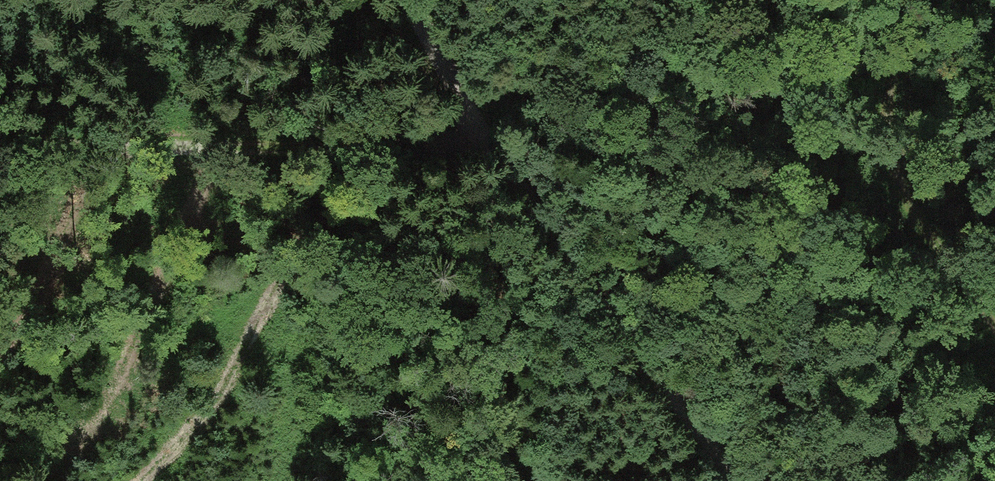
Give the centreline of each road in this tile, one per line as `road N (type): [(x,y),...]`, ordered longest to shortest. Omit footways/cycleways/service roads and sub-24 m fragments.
road 1 (track): [(733,480),(481,133),(407,0)]
road 2 (track): [(481,133),(443,149),(0,149)]
road 3 (track): [(994,320),(927,245),(901,203),(882,142),(896,59),(946,0)]
road 4 (track): [(481,133),(627,51),(648,0)]

